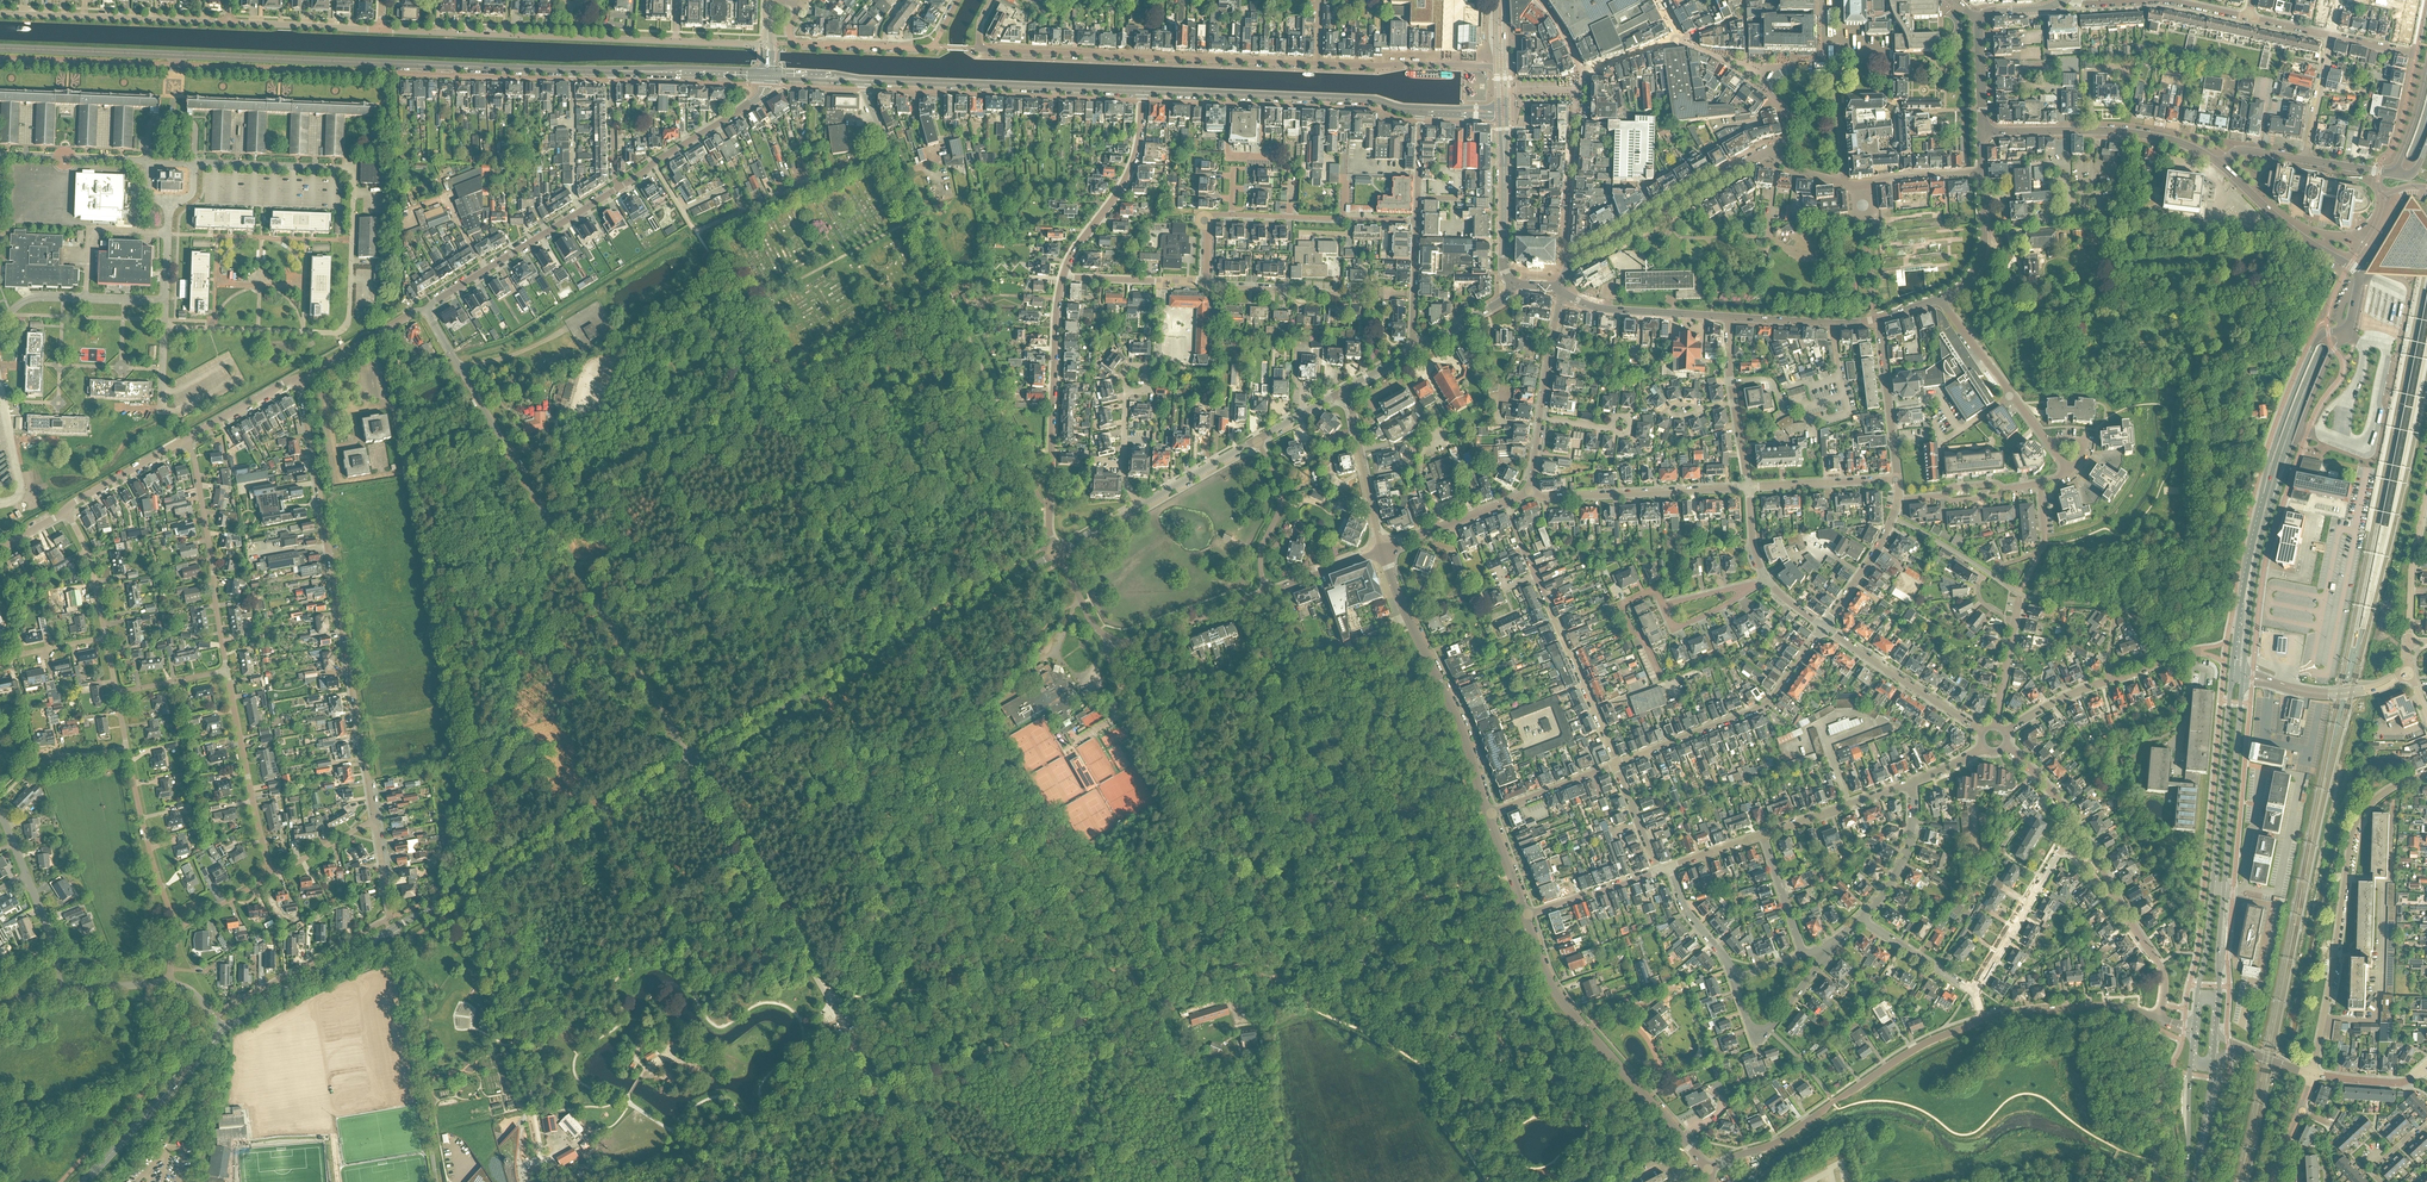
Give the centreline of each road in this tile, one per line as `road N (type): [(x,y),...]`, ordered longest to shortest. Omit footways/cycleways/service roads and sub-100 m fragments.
road 1 (secondary): [(573,71),(0,48)]
road 2 (unclassified): [(426,310),(691,760)]
road 3 (residential): [(297,378),(375,823)]
road 4 (tertiary): [(1057,552),(691,760)]
road 5 (unclassified): [(768,44),(381,30)]
road 6 (residential): [(991,0),(979,24),(984,50),(1317,64)]
road 7 (primary): [(2426,118),(2280,457)]
road 8 (track): [(2362,698),(2340,759),(2280,1056)]
road 9 (unclassified): [(691,760),(871,1072)]
road 10 (tertiary): [(691,760),(391,930)]
road 11 (residential): [(2426,774),(2378,798),(2355,826),(2312,1074)]
road 12 (primary): [(2217,1011),(2242,681)]
road 13 (primary): [(2232,675),(2197,998)]
road 14 (residential): [(1707,1170),(1778,1142),(1909,1053),(1983,1020)]
road 15 (tertiary): [(1526,916),(1561,999),(1707,1170)]
road 16 (tertiary): [(1383,551),(1489,815)]
road 17 (secondary): [(1420,110),(1377,100),(1142,91)]
road 18 (secondary): [(1142,91),(864,80)]
road 19 (residential): [(1063,278),(1049,509),(1057,552)]
road 20 (residential): [(1057,552),(1092,624),(1120,642),(1267,593)]
road 21 (residential): [(1775,152),(1573,261),(1557,290)]
road 22 (residential): [(1616,765),(1762,708),(1823,628)]
road 23 (unclassified): [(437,1181),(391,930)]
road 24 (tertiary): [(2222,166),(2176,142),(2133,133),(1981,132)]
road 25 (residential): [(958,0),(925,49),(793,43),(789,29),(805,2)]
road 26 (residential): [(184,440),(195,463),(226,671)]
road 27 (unclassified): [(0,15),(229,23)]
road 28 (residential): [(1748,487),(1548,498),(1529,491)]
road 29 (residential): [(1775,152),(1789,168),(1847,185),(1981,171)]
road 30 (track): [(2303,839),(2258,1050)]
road 31 (residential): [(226,671),(273,875)]
road 32 (unclassified): [(696,231),(887,148)]
road 33 (residential): [(1063,278),(1130,171),(1142,91)]
road 34 (residential): [(1535,576),(1616,765)]
road 35 (residential): [(212,1017),(389,918)]
road 36 (primary): [(2343,336),(2327,333),(2316,342),(2271,454),(2263,504)]
road 37 (tertiary): [(391,930),(223,1033)]
road 38 (residential): [(1983,732),(1823,628)]
road 39 (residential): [(178,928),(149,851),(127,749)]
road 40 (unclassified): [(426,310),(581,212)]
road 41 (track): [(1410,910),(1281,956),(1250,990)]
road 42 (residential): [(2048,444),(1941,298)]
road 43 (primary): [(2271,502),(2343,336)]
road 44 (residential): [(1317,64),(1497,67)]
road 45 (tertiary): [(2361,278),(2278,220),(2222,166)]
road 46 (residential): [(1983,1020),(2102,1006),(2158,1020)]
road 47 (residential): [(1833,947),(1769,1030),(1751,1029),(1734,979)]
road 48 (residential): [(1974,992),(2064,842)]
road 49 (residential): [(2248,17),(2163,1),(2075,0)]
road 50 (primary): [(2263,504),(2232,675)]
road 51 (primary): [(2243,672),(2271,502)]
road 52 (secondary): [(1564,293),(1603,309),(1728,318)]
road 53 (tertiary): [(1342,391),(1383,551)]
road 54 (residential): [(1879,319),(1898,480)]
road 55 (residential): [(1267,593),(1261,554),(1280,493),(1257,440)]
road 56 (residential): [(1206,285),(1366,297)]
road 57 (residential): [(2254,659),(2264,567),(2284,504)]
road 58 (unclassified): [(381,30),(229,23)]
road 59 (tertiary): [(188,1069),(85,1181)]
road 60 (secondary): [(763,75),(611,72)]
road 61 (secondary): [(1728,318),(1879,319)]
road 62 (residential): [(1898,480),(1748,487)]
road 63 (residential): [(1910,784),(1913,817),(1904,858),(1862,920)]
road 64 (residential): [(1897,500),(1881,543),(1823,628)]
road 65 (unclassified): [(426,310),(297,378)]
road 66 (secondary): [(1941,298),(1965,283),(1982,255),(1981,171)]
road 67 (residential): [(1063,278),(1206,285)]
road 68 (residential): [(1664,606),(1655,589),(1621,604),(1663,678)]
road 69 (residential): [(581,212),(573,71)]
road 70 (residential): [(1658,872),(1526,916)]
road 71 (unclassified): [(184,440),(66,512)]
road 72 (residential): [(1489,815),(1616,765)]
road 73 (residential): [(2158,1020),(2164,975),(2113,900)]
road 74 (tertiary): [(1257,440),(1139,507)]
road 75 (secondary): [(1504,152),(1503,266),(1514,283)]
road 76 (residential): [(1974,992),(1862,920)]
road 77 (tertiary): [(1383,551),(1507,503)]
road 78 (residential): [(105,638),(88,556),(66,512)]
road 79 (residential): [(1734,979),(1684,909),(1670,867)]
road 80 (unclassified): [(297,378),(184,440)]
road 81 (residential): [(2332,36),(2305,161)]
road 82 (tertiary): [(1540,418),(1564,293)]
road 83 (primary): [(2192,1054),(2186,1181)]
road 84 (track): [(2234,1181),(2257,1056)]
road 85 (residential): [(1418,349),(1417,222)]
road 86 (residential): [(1803,955),(1763,835)]
road 87 (residential): [(1267,593),(1383,551)]
road 88 (residential): [(1664,606),(1674,630),(1759,584)]
road 89 (unclassified): [(188,1069),(209,1089),(195,1181)]
road 90 (residential): [(60,993),(54,943),(27,877)]
road 91 (unclassified): [(2421,522),(2409,642)]
road 92 (residential): [(1994,569),(2042,551),(2041,484)]

